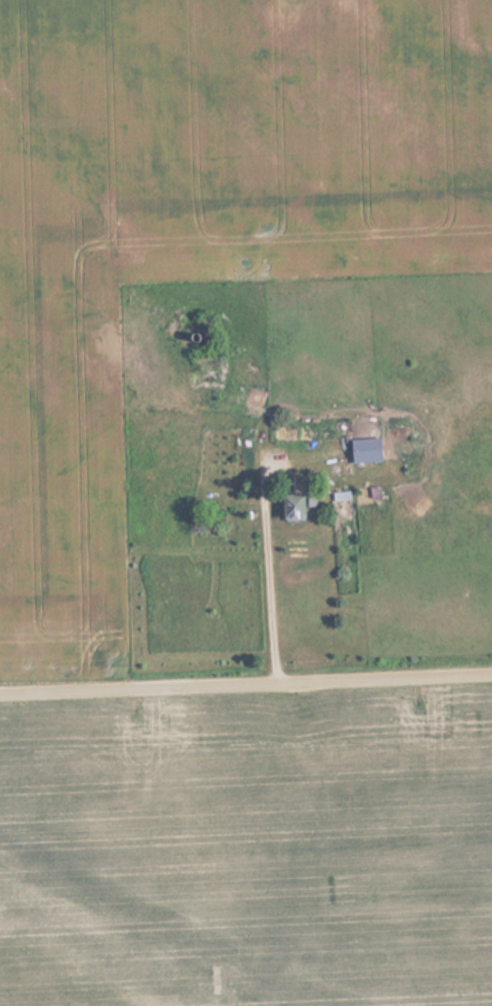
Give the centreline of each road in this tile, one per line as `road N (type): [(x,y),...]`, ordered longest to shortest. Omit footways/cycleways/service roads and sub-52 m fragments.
road 1 (residential): [(0,693),(491,674)]

